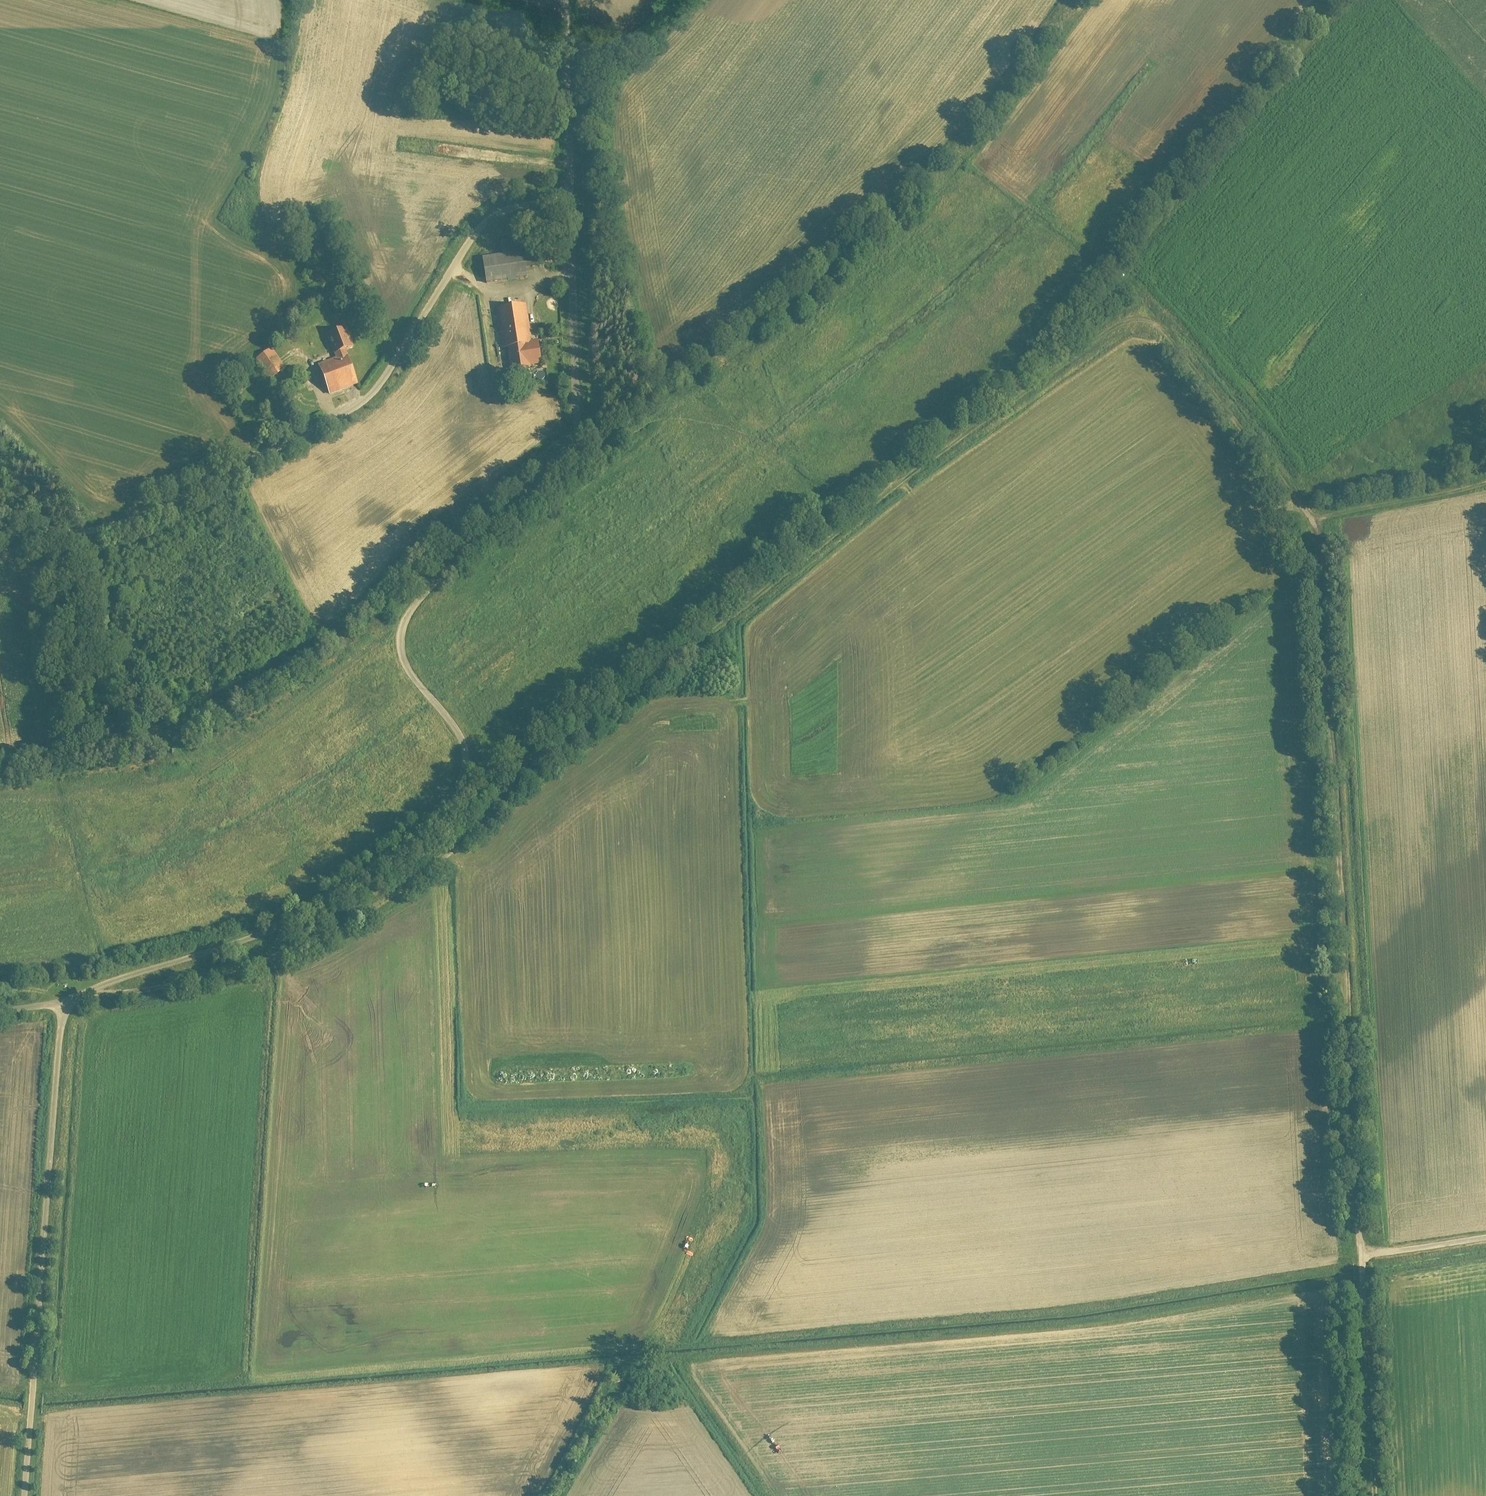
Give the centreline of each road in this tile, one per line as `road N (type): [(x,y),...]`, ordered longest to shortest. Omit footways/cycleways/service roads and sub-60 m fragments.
road 1 (track): [(59,1009),(166,997),(313,948),(423,880),(564,740),(1105,322),(1140,313),(1299,494),(1314,526),(1360,1255)]
road 2 (unclassified): [(572,206),(577,400),(562,459),(413,604),(401,641),(460,741),(455,793),(378,866),(283,925),(59,1009)]
road 3 (unclassified): [(572,206),(516,208),(458,256),(370,406),(136,520),(64,537),(0,538)]
road 4 (unclassified): [(59,1009),(24,1495)]
road 5 (unclassified): [(1361,1279),(1373,1495)]
road 6 (unclassified): [(564,0),(572,206)]
road 7 (track): [(1485,486),(1314,526)]
road 8 (track): [(1485,1239),(1360,1255)]

